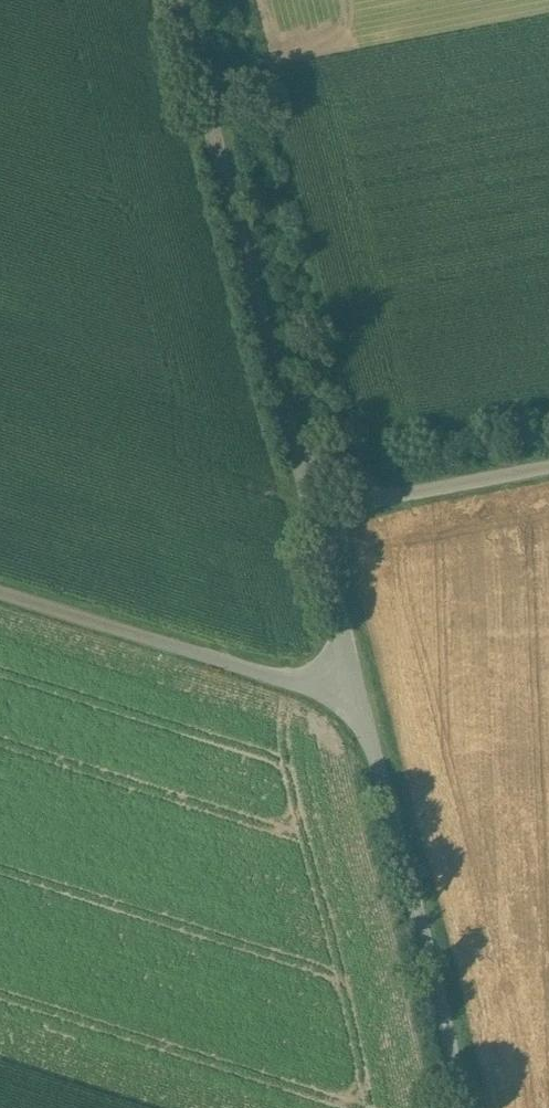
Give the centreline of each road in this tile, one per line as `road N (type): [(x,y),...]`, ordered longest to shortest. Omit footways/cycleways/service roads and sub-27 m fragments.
road 1 (unclassified): [(181,0),(301,464)]
road 2 (unclassified): [(367,710),(466,1107)]
road 3 (unclassified): [(0,596),(367,710)]
road 4 (unclassified): [(321,541),(367,710)]
road 5 (unclassified): [(382,496),(548,464)]

